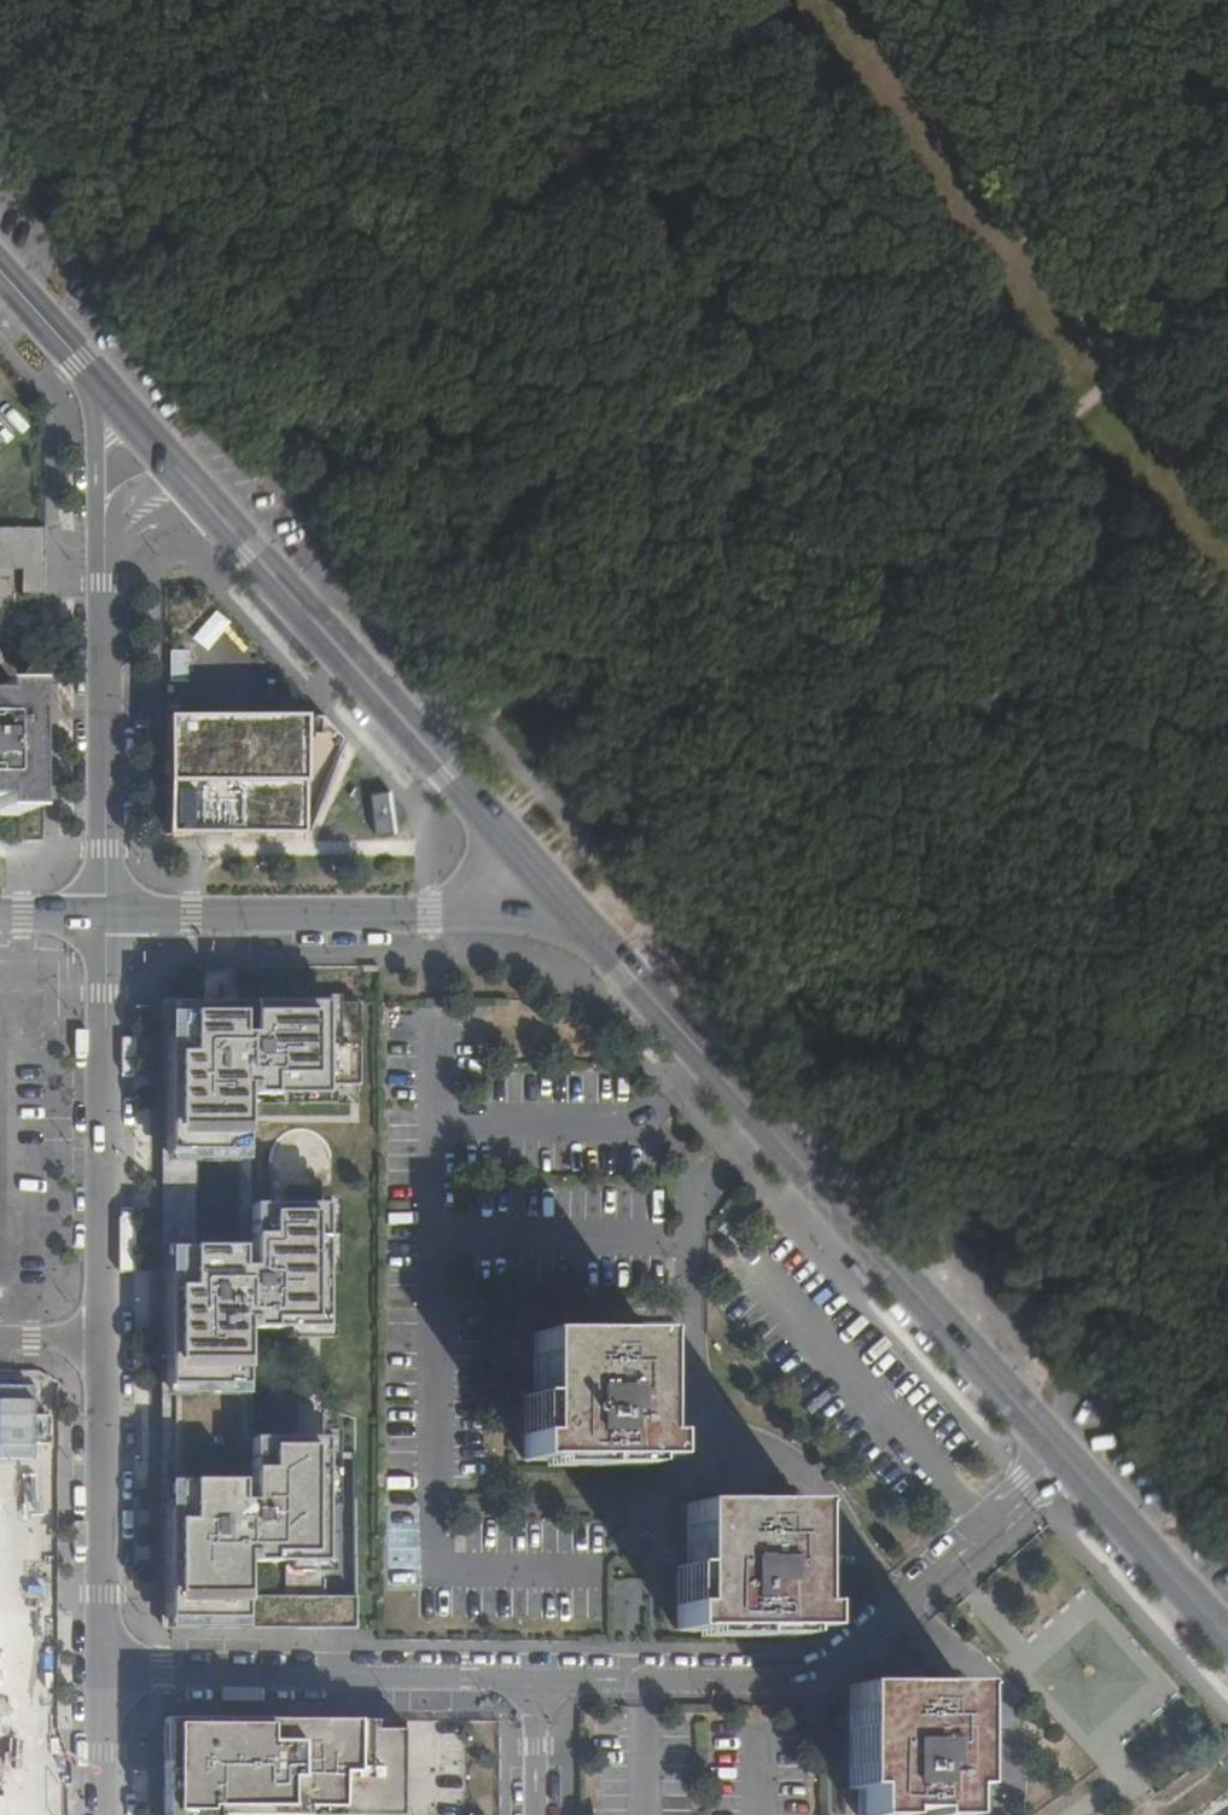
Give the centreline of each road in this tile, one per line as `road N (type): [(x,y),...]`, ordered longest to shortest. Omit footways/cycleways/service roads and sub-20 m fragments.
road 1 (track): [(669,783),(709,682),(660,490),(235,54),(141,0)]
road 2 (track): [(418,731),(521,688),(709,682),(1227,292)]
road 3 (tertiary): [(553,879),(1058,1456)]
road 4 (residential): [(536,1678),(800,1680),(1058,1456)]
road 5 (tertiary): [(153,443),(553,879)]
road 6 (track): [(880,0),(1227,474)]
road 7 (unclassified): [(104,917),(103,527),(153,443)]
road 8 (unclassified): [(104,917),(482,913),(553,879)]
road 9 (residential): [(106,1674),(536,1678)]
road 10 (unclassified): [(105,1338),(104,917)]
road 11 (unclassified): [(106,1674),(105,1338)]
road 12 (tertiary): [(1058,1456),(1227,1645)]
road 13 (tertiary): [(0,273),(153,443)]
road 14 (unclassified): [(105,1814),(106,1674)]
road 15 (residential): [(536,1678),(536,1814)]

